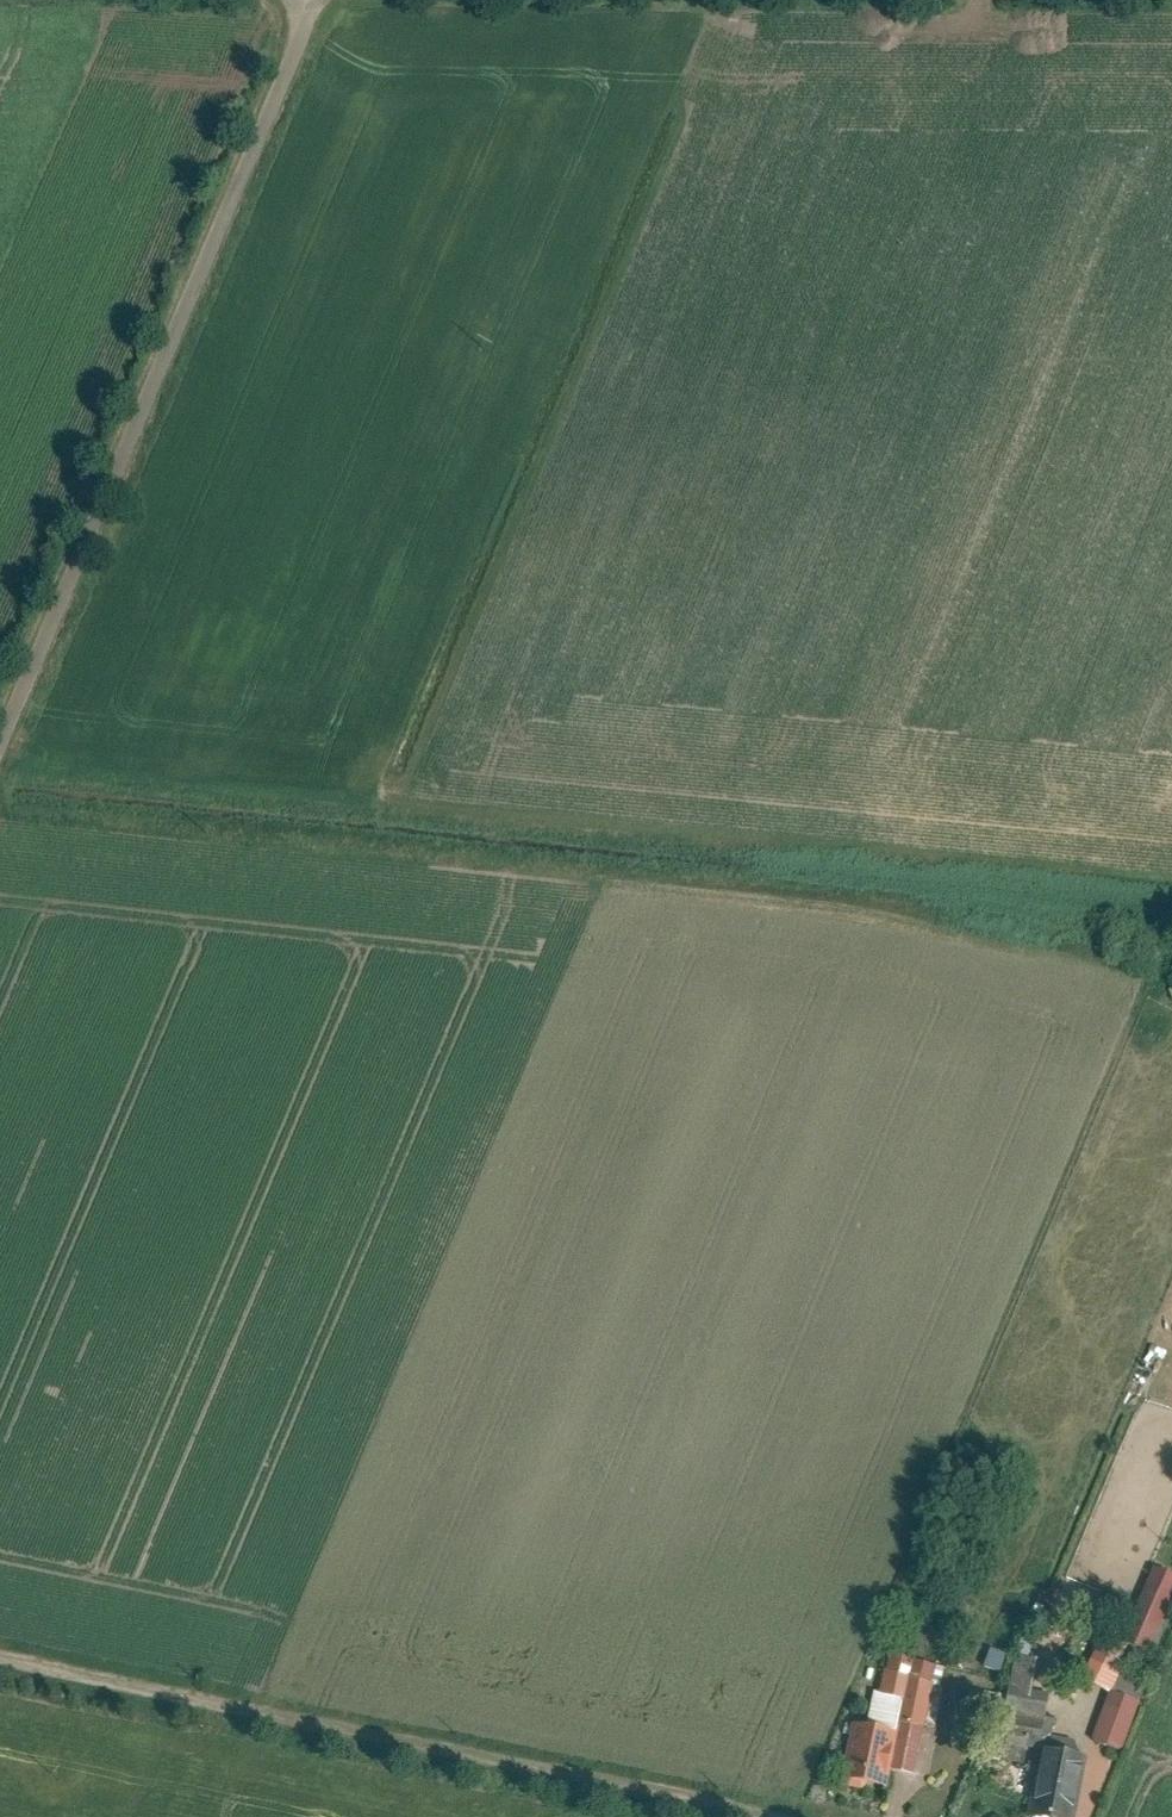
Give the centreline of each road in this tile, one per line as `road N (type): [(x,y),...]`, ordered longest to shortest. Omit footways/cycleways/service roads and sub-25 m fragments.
road 1 (track): [(0,1648),(791,1816)]
road 2 (unclassified): [(278,0),(0,682)]

